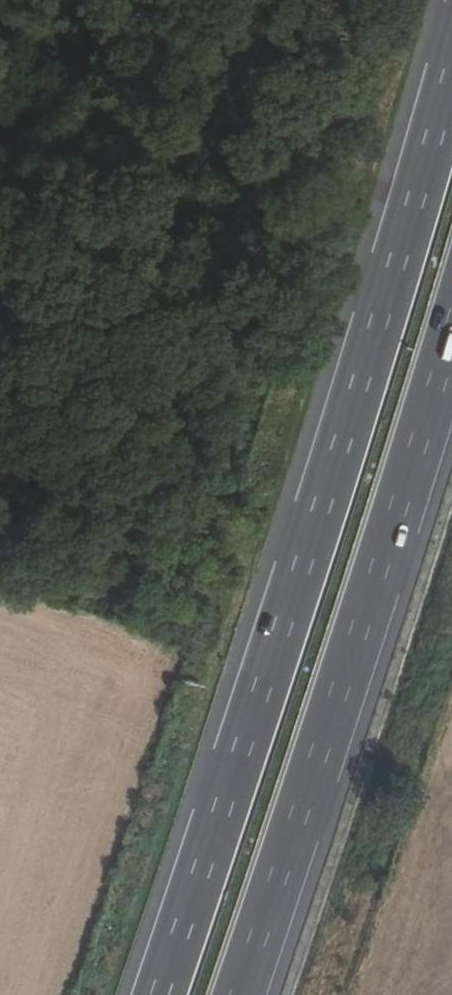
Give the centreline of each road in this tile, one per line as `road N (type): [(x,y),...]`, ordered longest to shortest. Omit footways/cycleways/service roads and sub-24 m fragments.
road 1 (motorway): [(451,73),(276,647),(156,994)]
road 2 (motorway): [(234,994),(451,327)]

